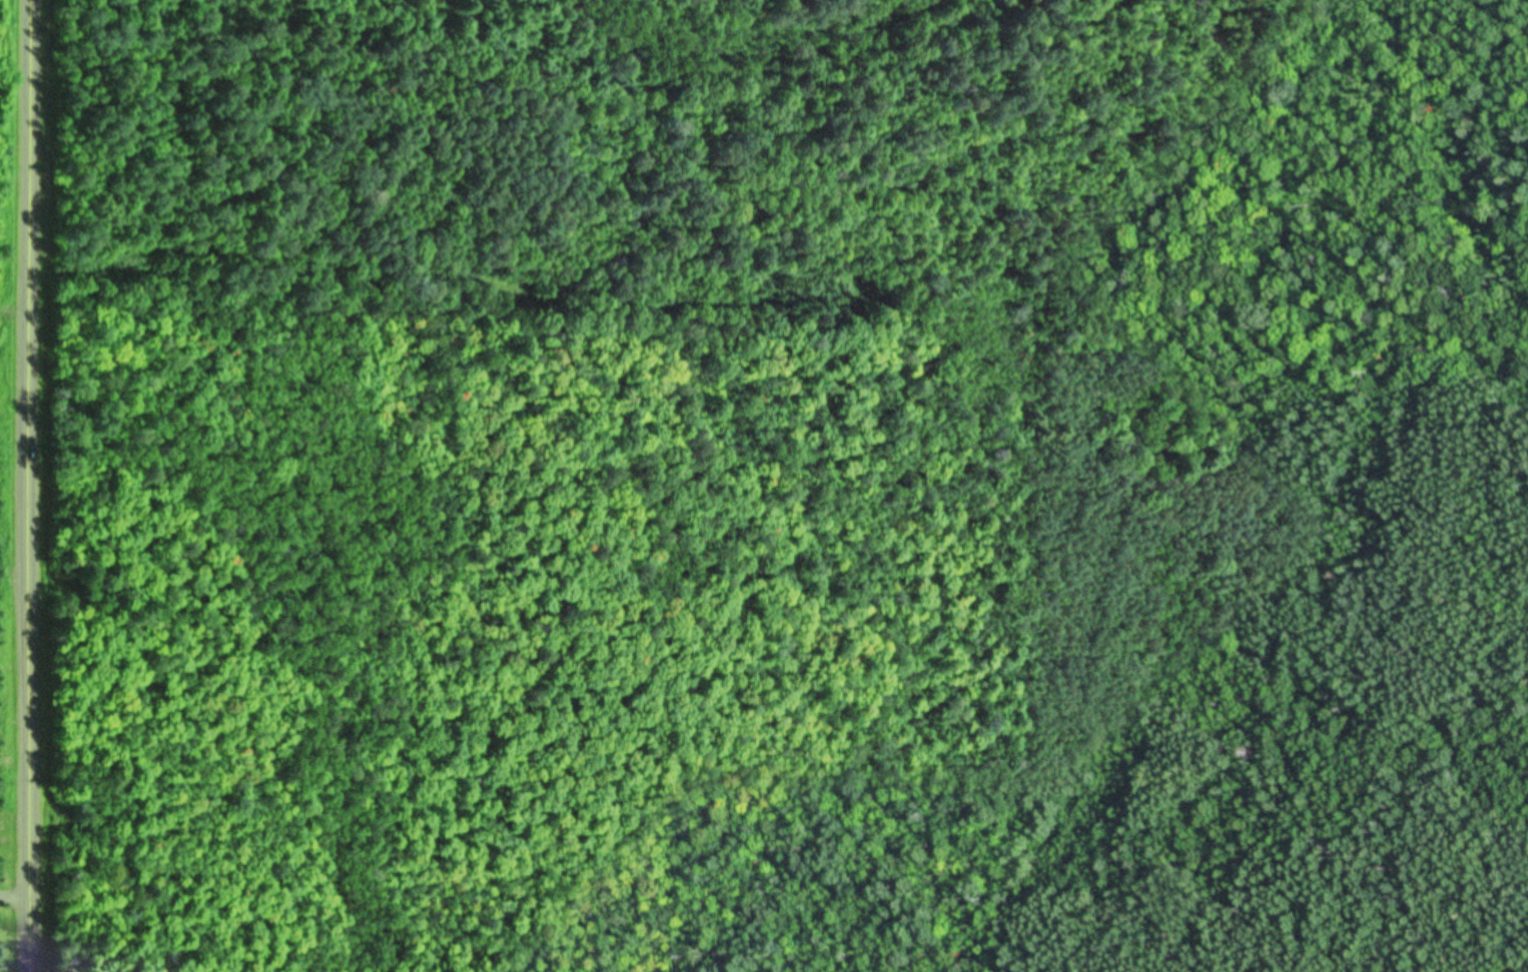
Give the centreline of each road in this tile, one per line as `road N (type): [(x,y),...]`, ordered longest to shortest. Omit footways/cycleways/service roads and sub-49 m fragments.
road 1 (primary): [(32,971),(33,0)]

